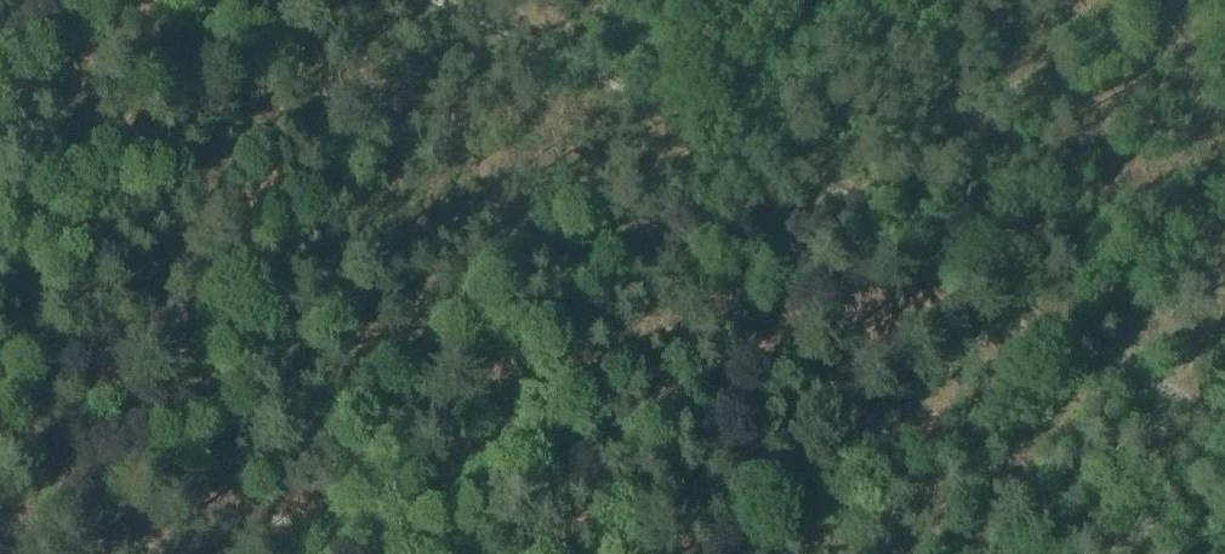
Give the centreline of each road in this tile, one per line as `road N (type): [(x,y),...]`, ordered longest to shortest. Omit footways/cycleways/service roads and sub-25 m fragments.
road 1 (track): [(0,533),(240,507),(507,493),(740,499),(791,488),(837,459),(991,293)]
road 2 (track): [(374,0),(941,268)]
road 3 (track): [(941,268),(1116,353),(1224,432)]
road 4 (track): [(941,268),(997,119),(1116,0)]

